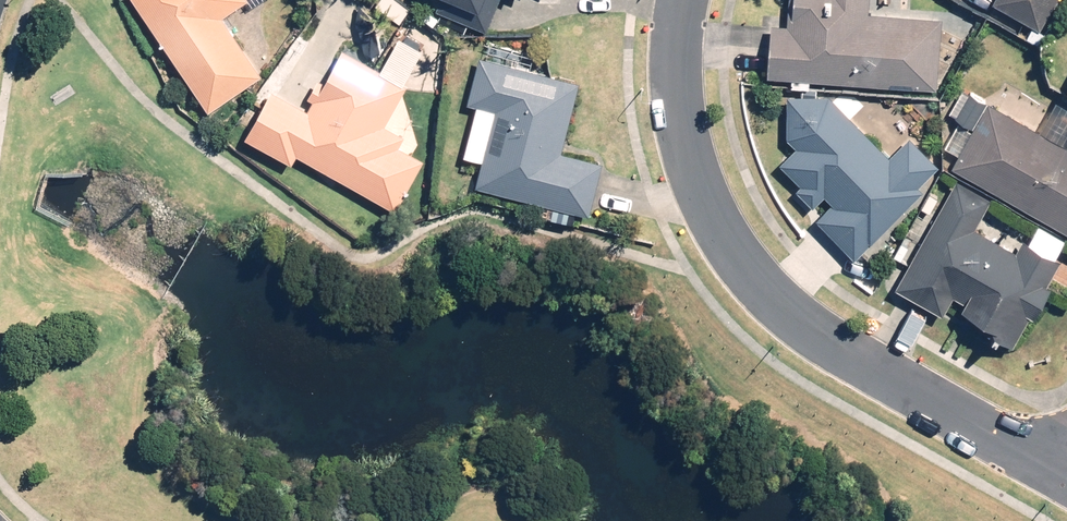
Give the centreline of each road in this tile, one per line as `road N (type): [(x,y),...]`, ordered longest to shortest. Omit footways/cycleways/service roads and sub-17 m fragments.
road 1 (residential): [(1061,471),(827,342),(766,293),(698,187),(680,98),(689,0)]

